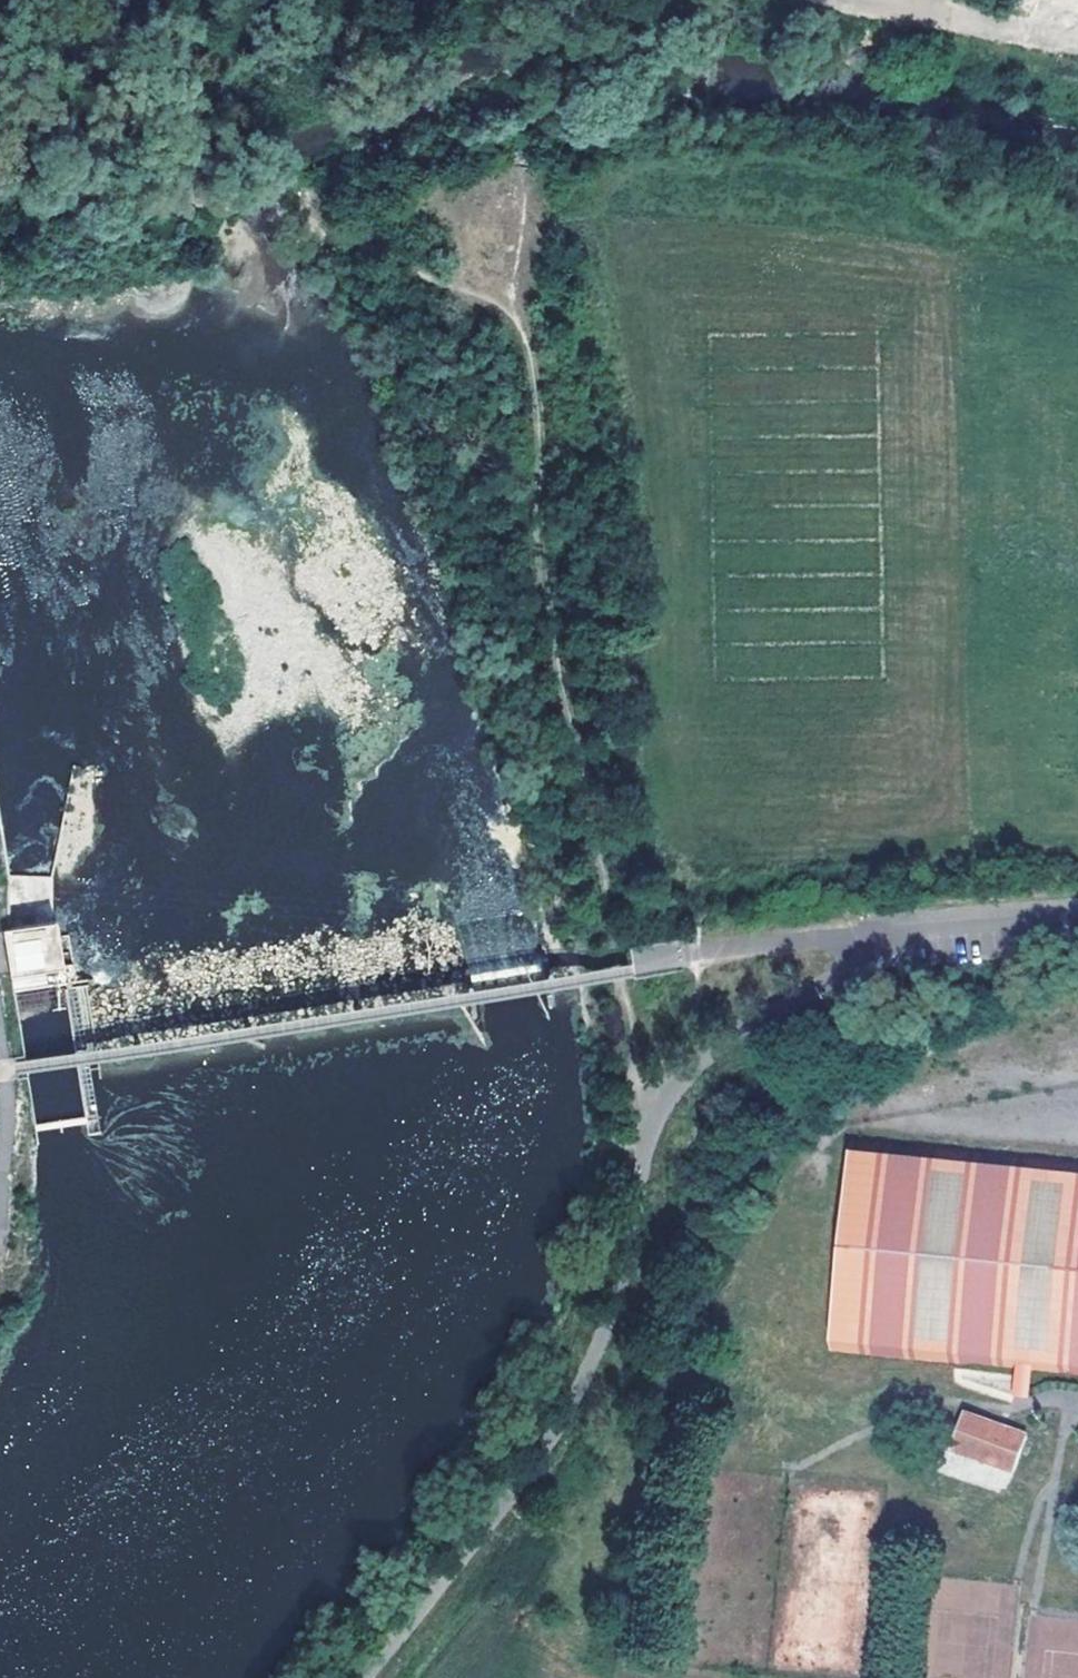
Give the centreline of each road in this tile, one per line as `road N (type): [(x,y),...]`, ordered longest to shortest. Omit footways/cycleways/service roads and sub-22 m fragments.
road 1 (unclassified): [(1077,918),(679,953)]
road 2 (track): [(1077,41),(892,0)]

